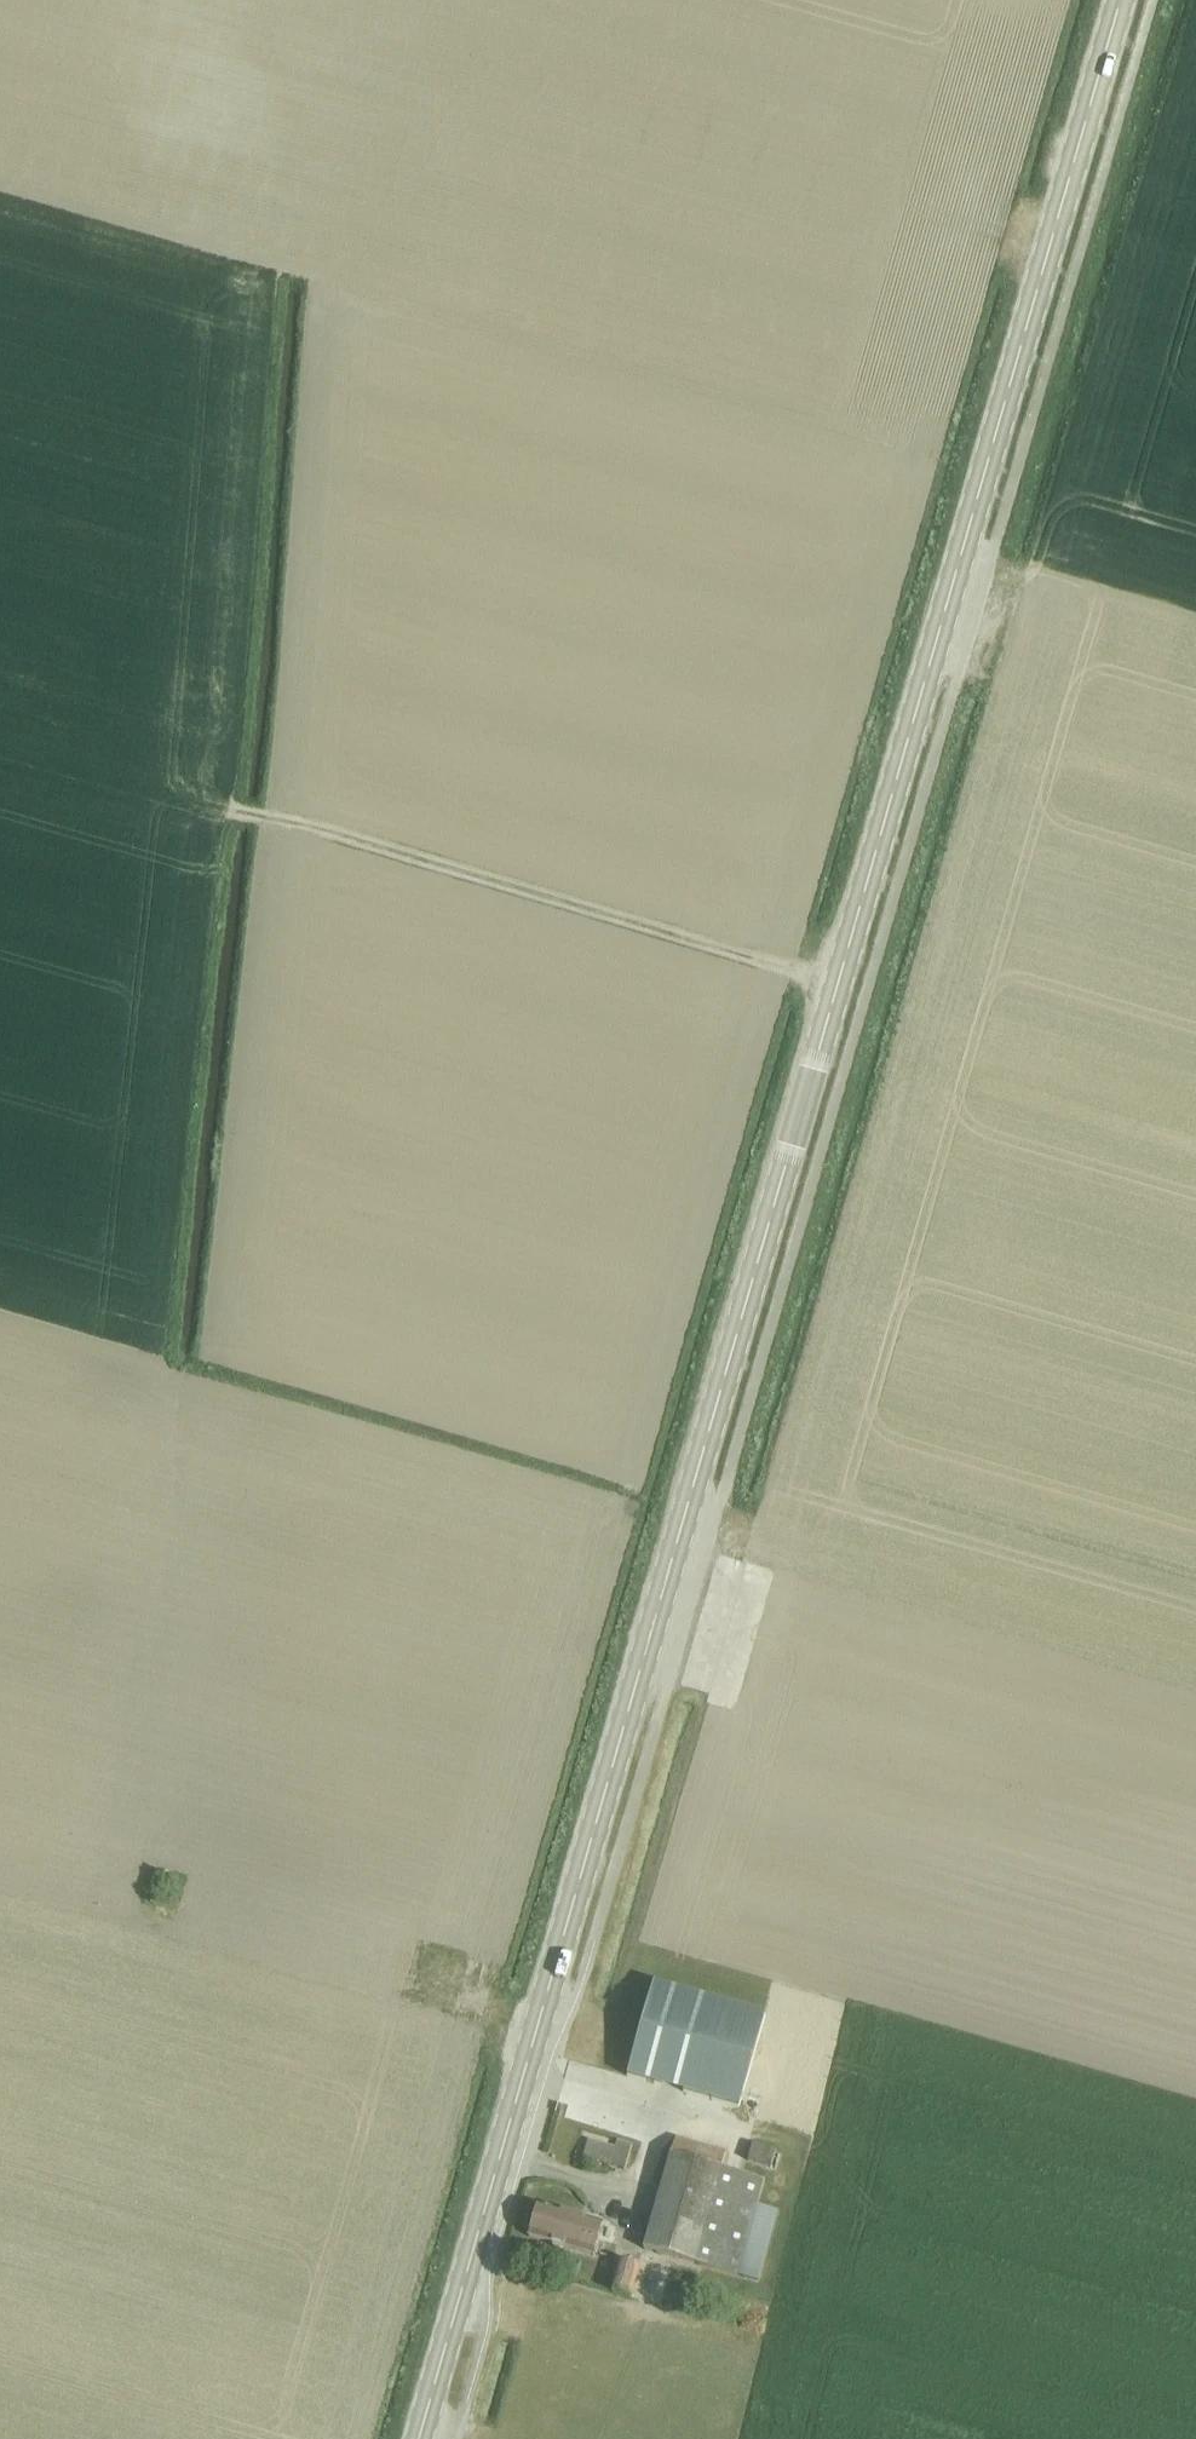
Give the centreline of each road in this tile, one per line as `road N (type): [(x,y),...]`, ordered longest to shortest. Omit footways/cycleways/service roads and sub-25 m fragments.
road 1 (secondary): [(1120,0),(419,2438)]

